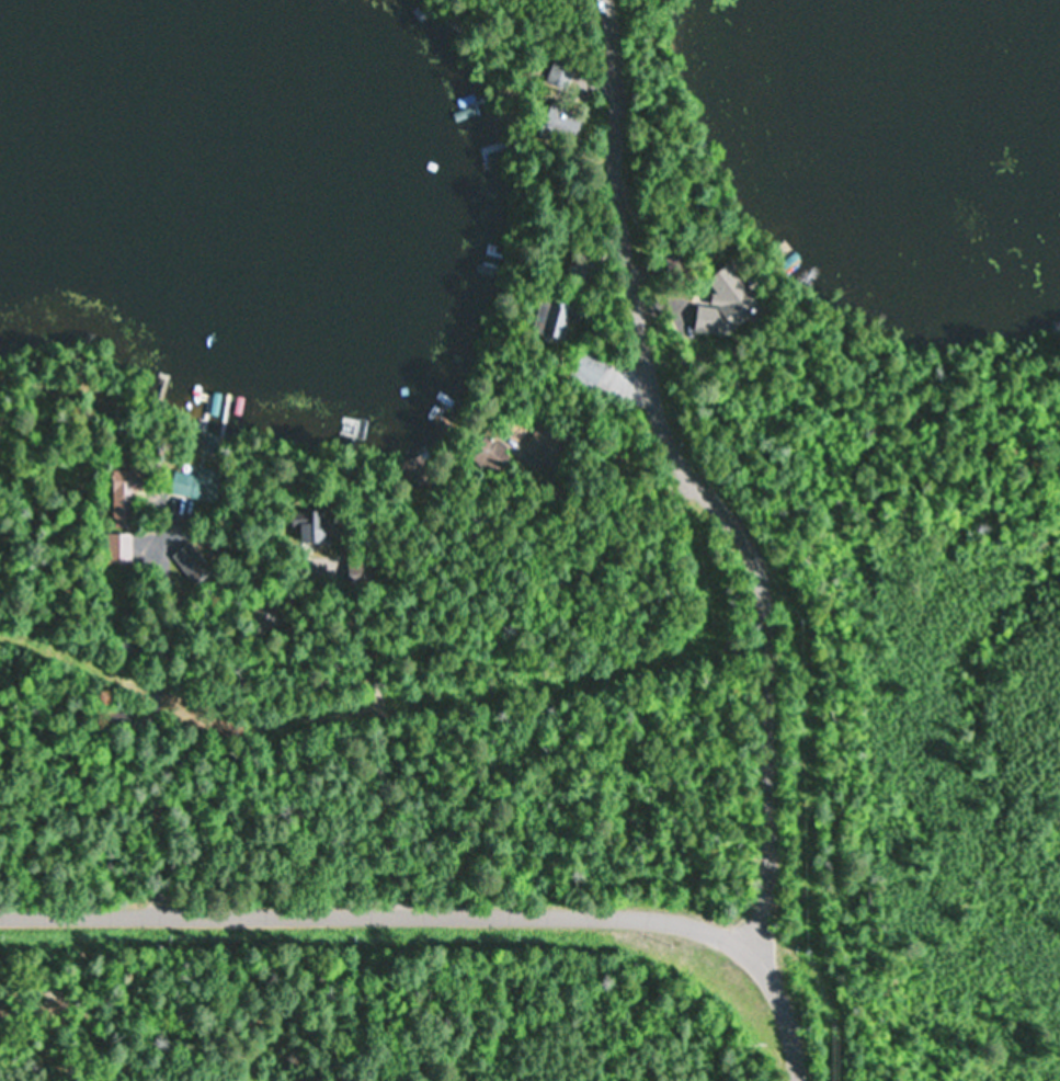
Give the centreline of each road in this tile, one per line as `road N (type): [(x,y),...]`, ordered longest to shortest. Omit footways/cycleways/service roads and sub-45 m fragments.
road 1 (residential): [(750,951),(774,861),(768,584),(652,419),(615,172),(614,52),(602,0)]
road 2 (residential): [(0,910),(297,902),(367,914),(630,917),(683,925),(750,951),(779,1001),(794,1080)]
road 3 (residential): [(0,630),(48,640),(214,712),(532,668),(700,622)]
road 4 (residential): [(297,902),(309,505)]

